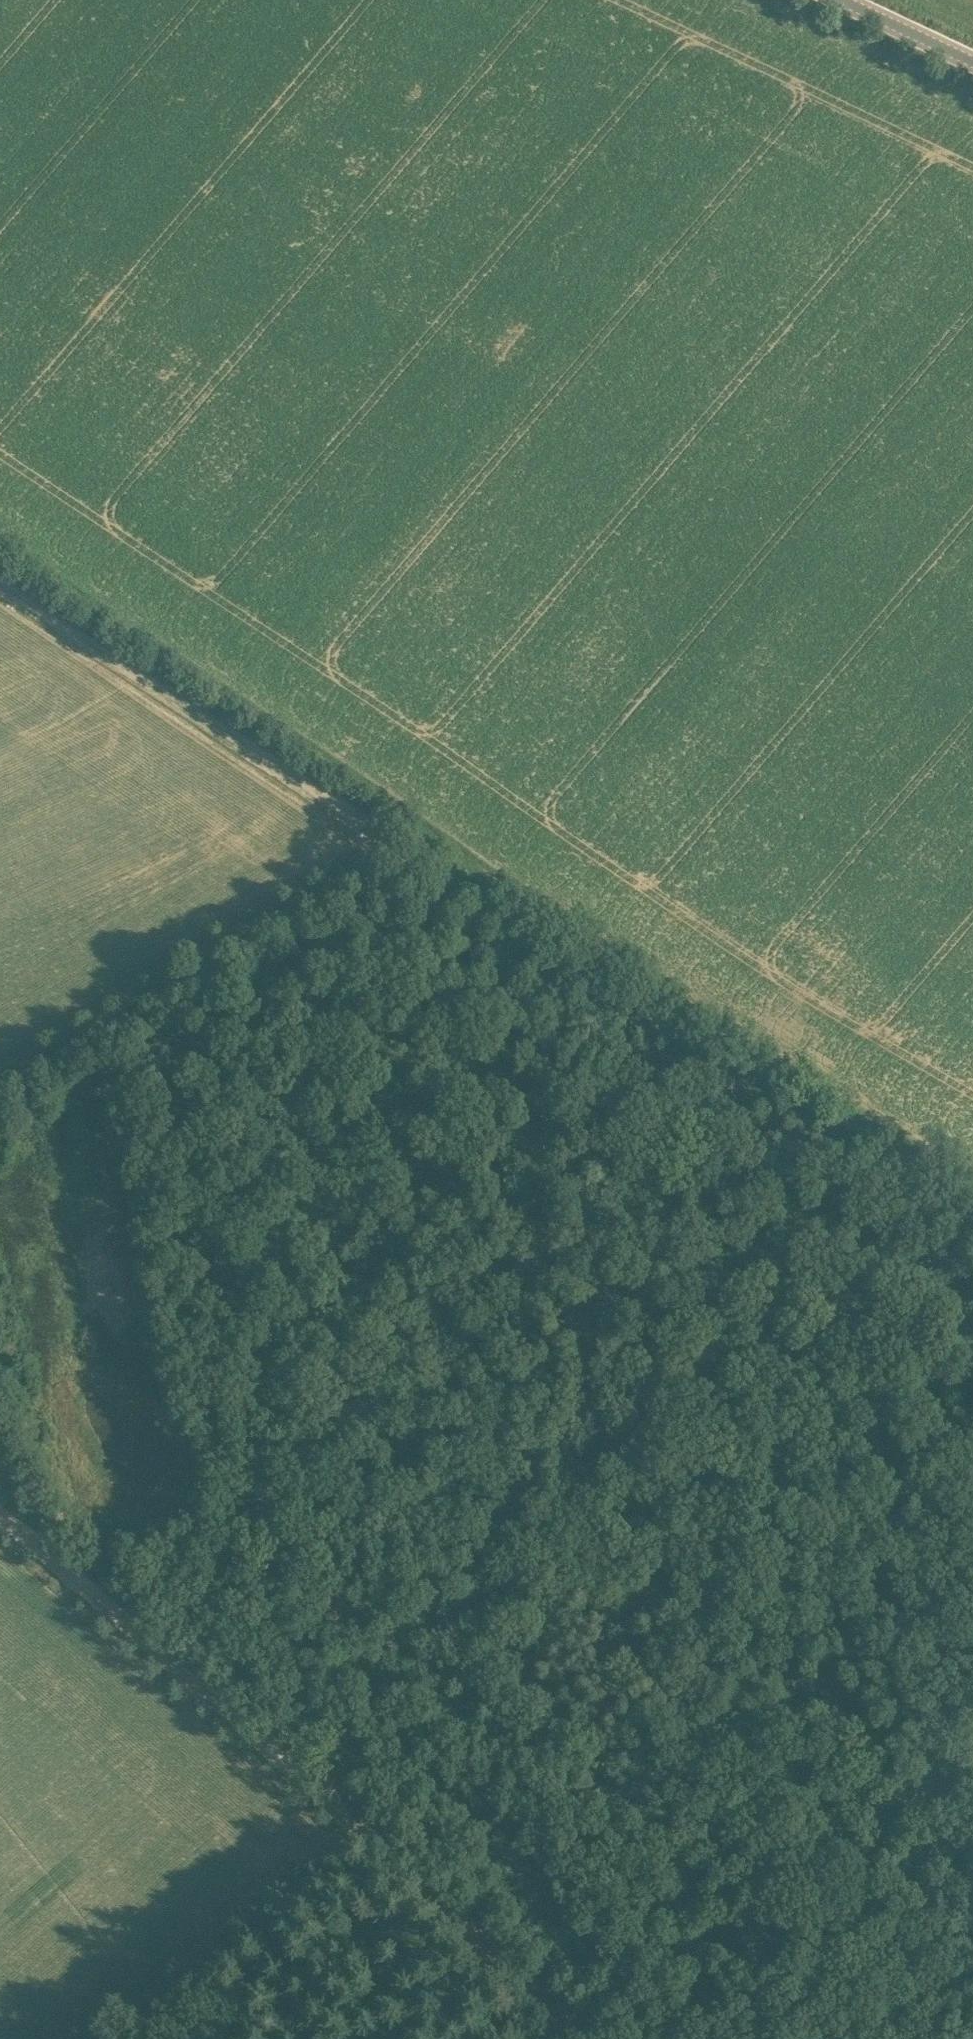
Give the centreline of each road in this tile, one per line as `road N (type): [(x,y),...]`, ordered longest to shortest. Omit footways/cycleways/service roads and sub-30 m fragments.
road 1 (track): [(0,573),(368,821),(378,835),(375,853),(0,1098)]
road 2 (unclassified): [(606,2038),(0,1501)]
road 3 (tertiary): [(972,62),(842,0)]

